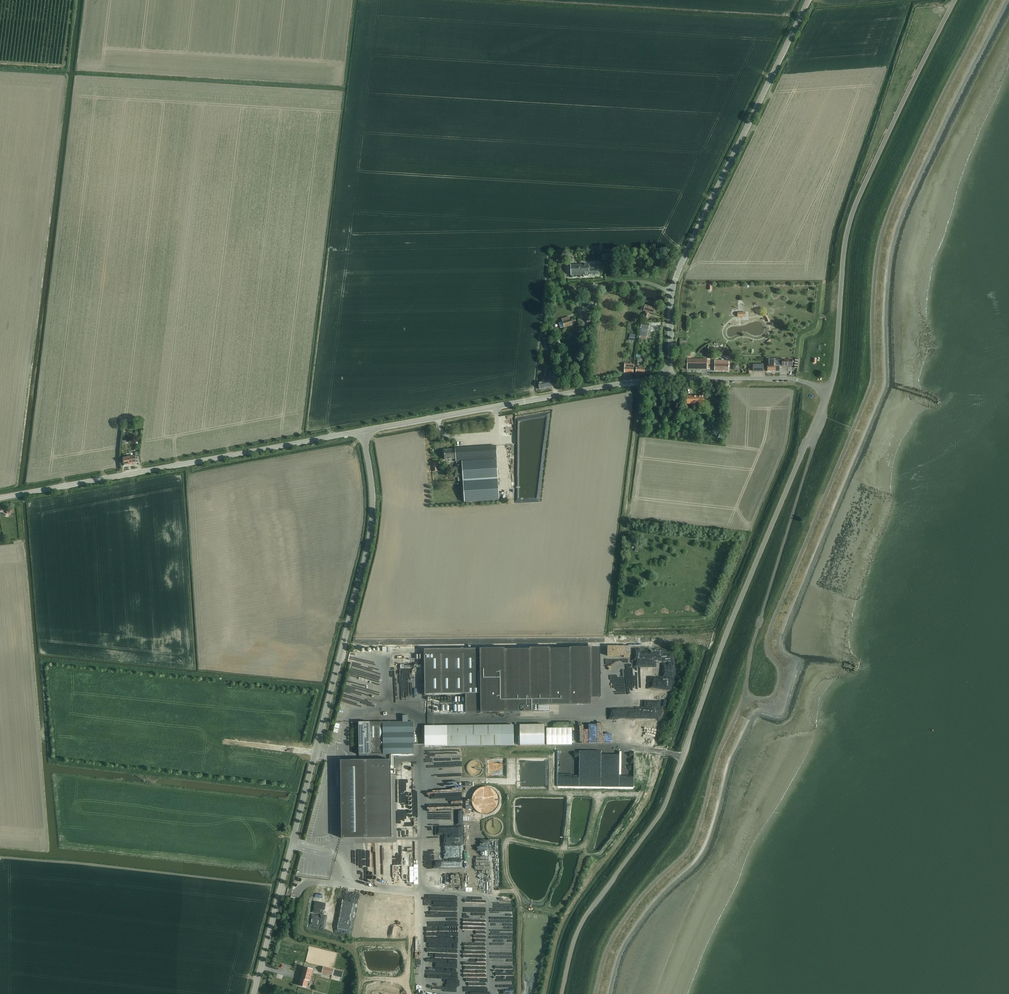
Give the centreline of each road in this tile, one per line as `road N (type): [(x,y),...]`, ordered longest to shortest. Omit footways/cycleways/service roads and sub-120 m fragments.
road 1 (unclassified): [(561,993),(574,934),(660,810),(828,390)]
road 2 (unclassified): [(254,993),(367,541),(372,490),(364,430)]
road 3 (unclassified): [(828,390),(852,212),(956,0)]
road 4 (tertiary): [(0,497),(364,430)]
road 5 (tertiary): [(671,291),(808,0)]
road 6 (tertiary): [(364,430),(668,376)]
road 7 (unclassified): [(828,390),(789,379),(668,376)]
road 8 (track): [(640,382),(622,528)]

